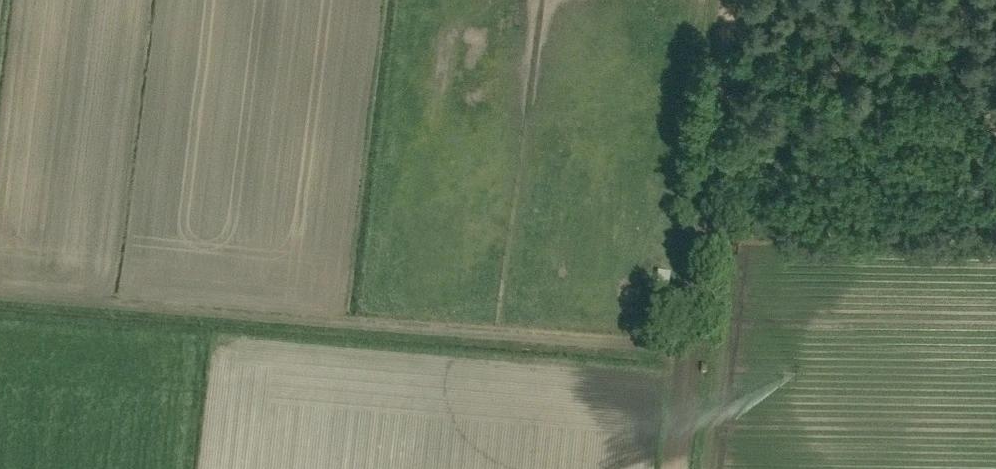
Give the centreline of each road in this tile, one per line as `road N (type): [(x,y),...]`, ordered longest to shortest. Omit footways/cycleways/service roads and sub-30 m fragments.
road 1 (track): [(687,352),(729,0)]

